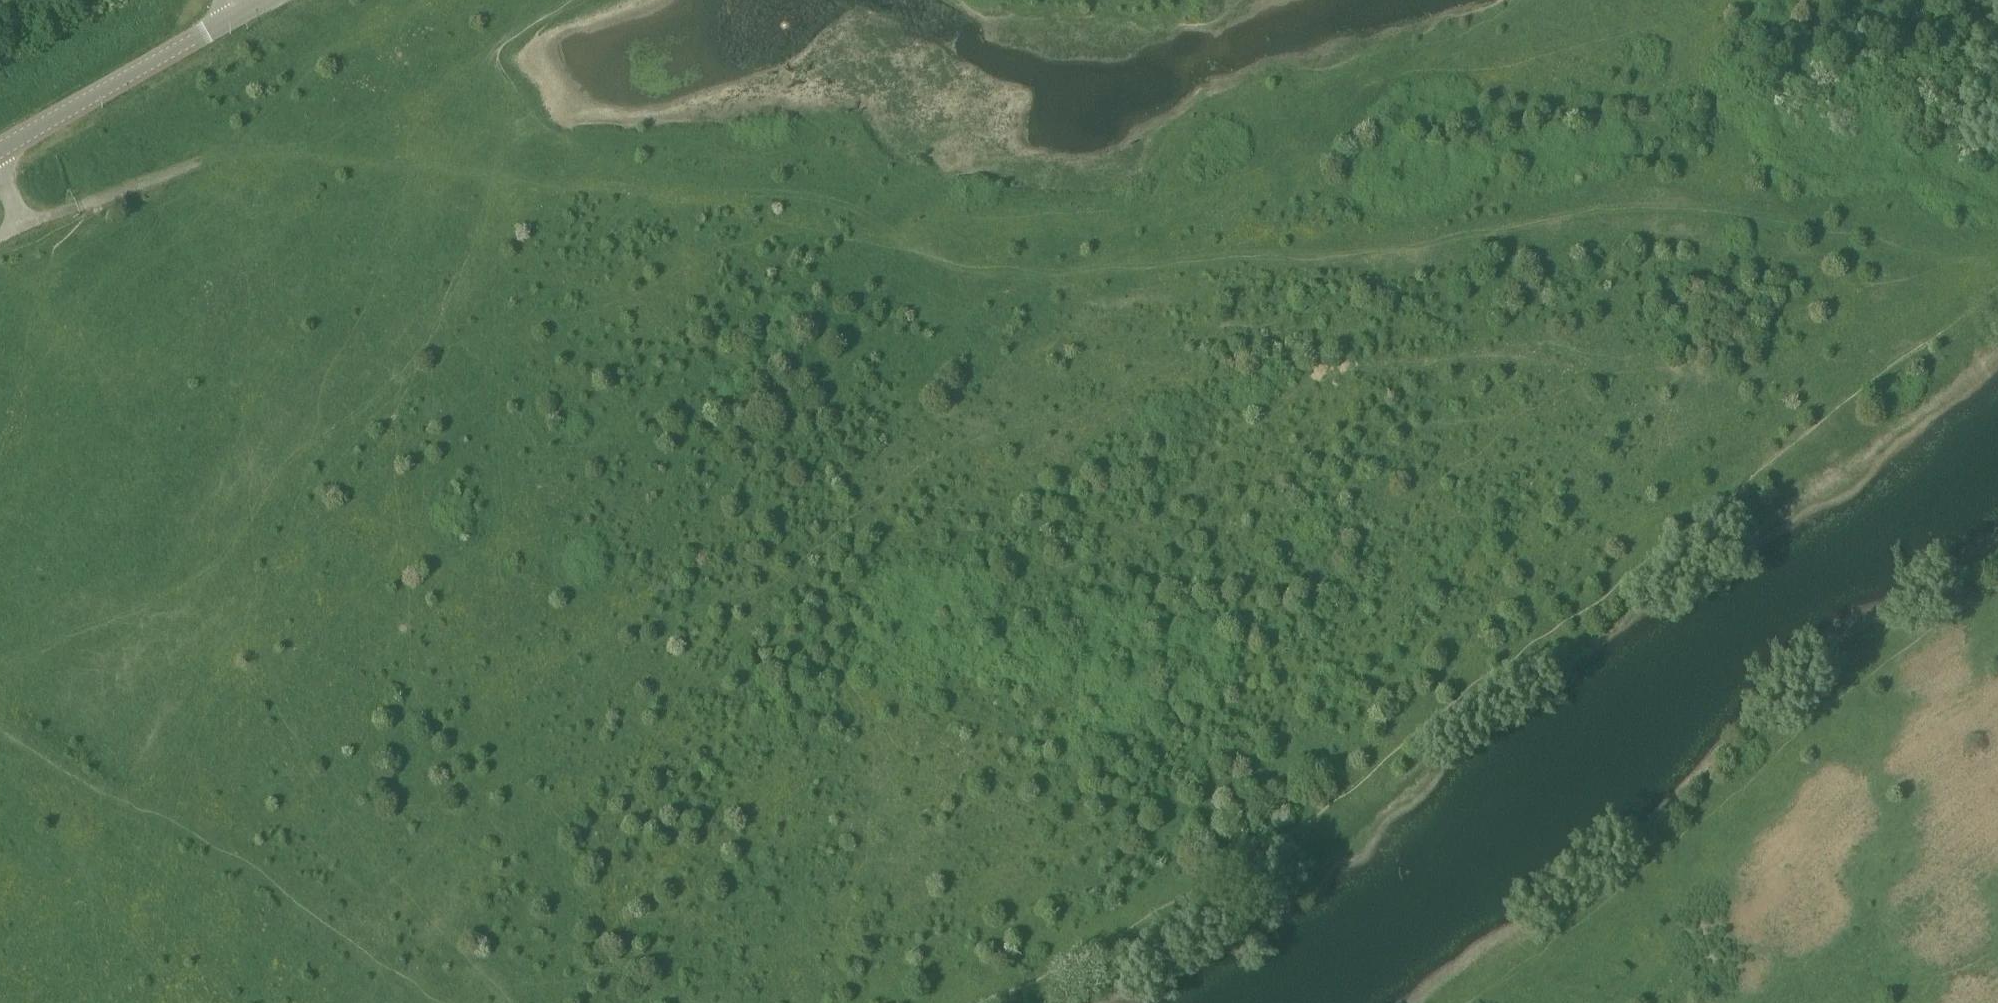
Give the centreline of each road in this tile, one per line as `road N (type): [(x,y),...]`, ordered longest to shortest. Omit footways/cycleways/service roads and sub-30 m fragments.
road 1 (tertiary): [(0,150),(243,10)]

